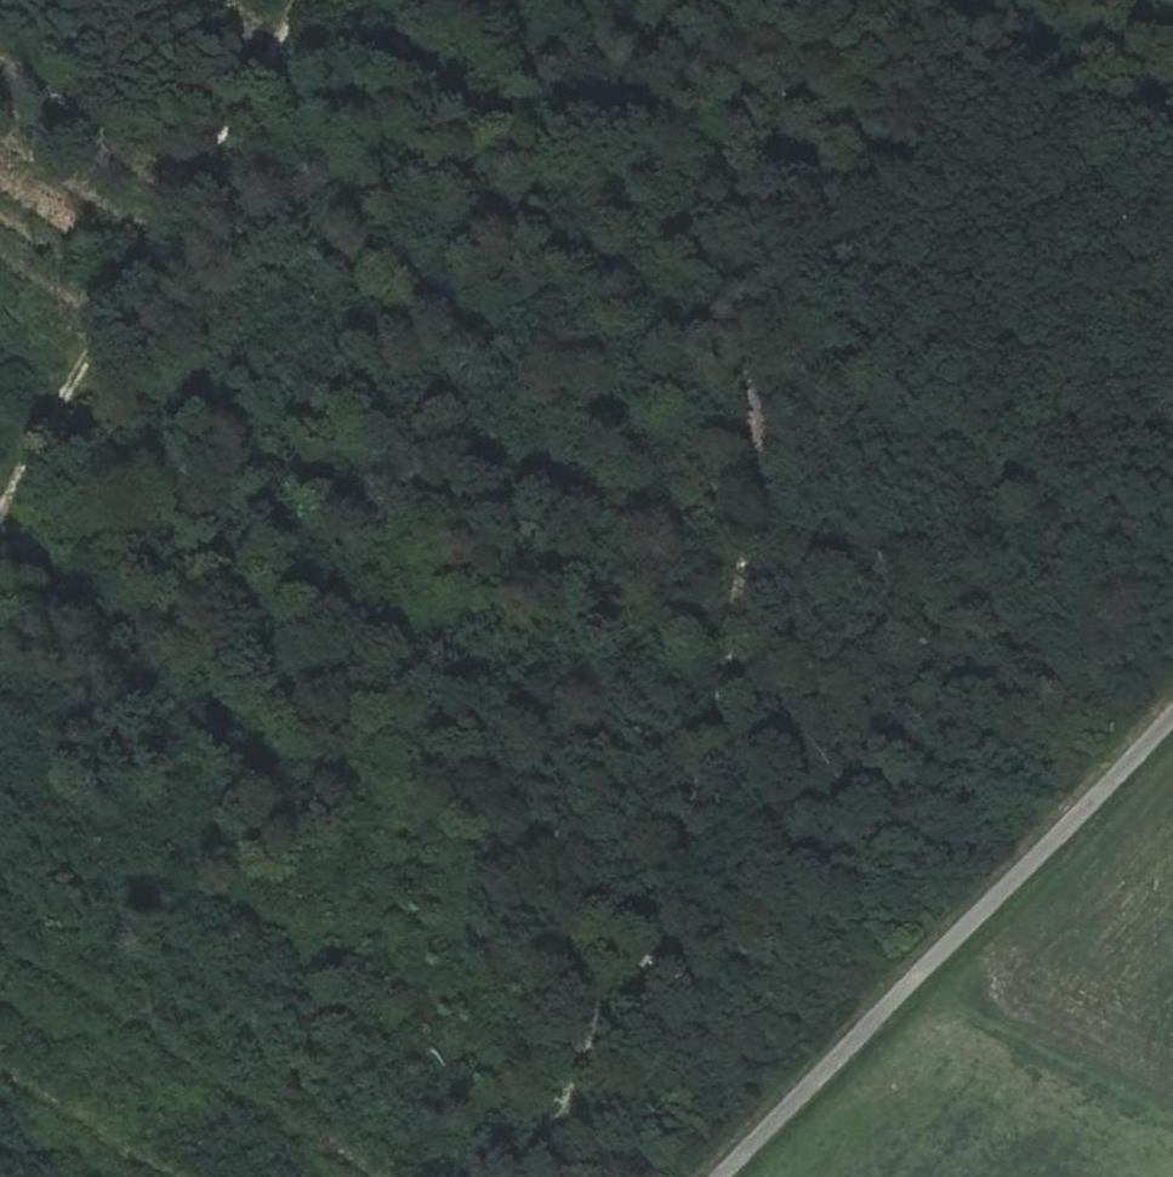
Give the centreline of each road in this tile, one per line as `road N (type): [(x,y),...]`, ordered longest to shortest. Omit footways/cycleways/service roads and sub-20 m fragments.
road 1 (unclassified): [(1172,718),(719,1176)]
road 2 (track): [(0,513),(308,0)]

